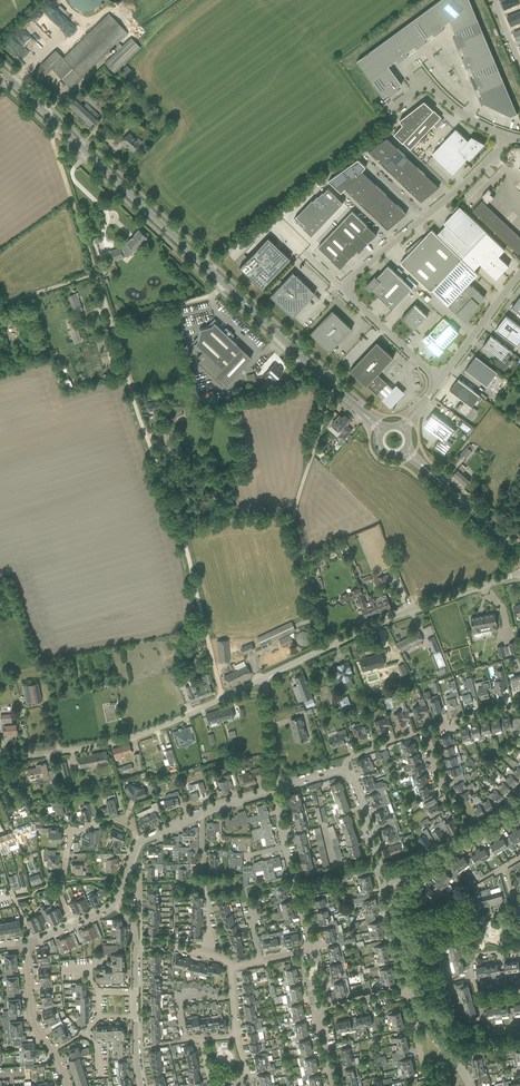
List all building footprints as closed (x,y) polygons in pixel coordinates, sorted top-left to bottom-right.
[(70,0),(72,4),(76,7),(80,8),(84,9),(88,9),(93,8),(97,6),(100,2),(101,0),(69,0),(70,0)] [(424,11),(439,32),(444,29),(442,26),(449,21),(457,0),(440,0),(424,11)] [(469,0),(457,0),(449,21),(454,31),(478,21),(469,0)] [(501,1),(504,10),(519,3),(519,0),(504,0),(501,1)] [(424,11),(415,18),(429,36),(433,33),(434,35),(439,32),(424,11)] [(519,23),(519,22),(519,11),(507,17),(511,26),(519,23)] [(62,57),(52,68),(71,88),(75,84),(114,48),(117,50),(122,46),(118,42),(127,33),(109,13),(62,57)] [(415,18),(406,25),(421,45),(426,42),(424,39),(429,36),(415,18)] [(478,21),(454,31),(456,36),(453,37),(455,42),(482,31),(478,21)] [(421,45),(406,25),(397,31),(411,50),(415,46),(417,49),(421,45)] [(23,27),(15,36),(24,45),(32,36),(23,27)] [(411,50),(397,31),(388,38),(403,58),(408,55),(406,53),(411,50)] [(482,31),(455,42),(458,48),(460,47),(462,52),(487,41),(482,31)] [(122,46),(117,50),(104,62),(114,73),(141,48),(130,37),(122,46)] [(403,58),(388,38),(379,44),(393,63),(397,60),(399,62),(403,58)] [(487,41),(462,52),(464,56),(462,58),(464,63),(491,52),(487,41)] [(393,63),(379,44),(357,61),(370,79),(379,73),(388,66),(393,63)] [(491,52),(464,63),(466,68),(469,67),(471,72),(495,62),(491,52)] [(495,62),(471,72),(473,77),(470,78),(473,83),(500,72),(495,62)] [(34,70),(30,73),(38,81),(48,71),(41,63),(34,70)] [(120,71),(125,76),(131,70),(127,65),(120,71)] [(388,66),(379,73),(394,93),(399,89),(397,87),(402,84),(388,66)] [(504,82),(500,72),(473,83),(475,89),(478,88),(480,93),(504,82)] [(394,93),(379,73),(370,79),(383,97),(388,94),(389,96),(394,93)] [(504,82),(480,93),(482,98),(479,99),(482,105),(482,104),(483,103),(510,116),(517,113),(504,82)] [(110,86),(100,97),(103,100),(104,101),(114,90),(110,86)] [(75,97),(68,105),(90,126),(97,118),(99,115),(95,112),(93,114),(80,102),(83,99),(78,94),(75,97)] [(419,107),(415,112),(431,127),(441,117),(424,101),(418,106),(419,107)] [(407,114),(403,117),(407,120),(405,122),(422,137),(431,127),(415,112),(410,117),(407,114)] [(407,120),(403,117),(399,120),(402,125),(394,134),(410,149),(422,137),(405,122),(407,120)] [(476,152),(485,144),(471,136),(467,140),(456,129),(432,153),(453,173),(467,158),(469,160),(476,152)] [(140,144),(128,133),(120,142),(125,146),(126,145),(133,151),(140,144)] [(387,138),(378,144),(385,151),(392,143),(387,138)] [(392,143),(385,151),(391,157),(399,149),(398,149),(392,143)] [(385,151),(378,144),(369,151),(377,159),(385,151)] [(405,155),(399,149),(391,157),(397,163),(405,155)] [(385,151),(377,159),(383,165),(391,157),(385,151)] [(405,155),(397,163),(402,167),(409,159),(405,155)] [(397,163),(391,157),(383,165),(389,171),(397,163)] [(362,171),(366,167),(358,159),(343,170),(353,180),(362,171)] [(414,163),(409,159),(402,167),(406,171),(414,163)] [(397,163),(389,171),(390,172),(394,175),(402,167),(397,163)] [(418,167),(414,163),(406,171),(410,176),(418,168),(418,167)] [(406,171),(402,167),(394,175),(398,180),(406,171)] [(418,168),(410,176),(417,182),(424,173),(418,168)] [(353,180),(343,170),(328,180),(341,193),(345,189),(345,188),(353,180)] [(362,171),(353,180),(359,185),(368,177),(362,171)] [(410,176),(406,171),(398,180),(402,184),(403,184),(410,176)] [(425,174),(424,173),(417,182),(423,187),(430,179),(425,174)] [(410,176),(403,184),(409,190),(417,182),(410,176)] [(368,177),(359,185),(364,190),(372,181),(368,177)] [(430,179),(423,187),(430,194),(439,187),(430,179)] [(359,185),(353,180),(345,188),(345,189),(351,194),(359,185)] [(376,185),(372,181),(364,190),(368,194),(377,185),(376,185)] [(417,182),(409,190),(415,196),(423,187),(417,182)] [(359,185),(351,194),(355,199),(364,190),(359,185)] [(381,189),(377,185),(368,194),(373,198),(381,189)] [(430,194),(423,187),(415,196),(421,201),(430,194)] [(323,192),(330,199),(334,194),(328,188),(327,189),(324,192),(323,192)] [(386,194),(381,189),(373,198),(377,202),(386,194)] [(490,193),(491,192),(488,189),(482,196),(484,199),(482,201),(472,211),(509,245),(518,235),(485,203),(488,199),(490,201),(494,197),(490,193)] [(368,194),(364,190),(355,199),(359,202),(360,203),(368,194)] [(317,196),(325,204),(330,199),(323,192),(321,193),(318,196),(317,196)] [(334,194),(330,199),(339,207),(342,204),(343,202),(334,194)] [(373,198),(368,194),(360,203),(364,207),(373,198)] [(386,194),(377,202),(383,208),(392,199),(386,194)] [(312,200),(321,208),(325,204),(317,196),(316,197),(313,200),(312,200)] [(377,202),(373,198),(364,207),(369,211),(377,202)] [(330,199),(325,204),(334,212),(337,208),(339,207),(330,199)] [(397,205),(392,199),(383,208),(389,214),(398,205),(397,205)] [(308,204),(307,205),(316,213),(321,208),(312,200),(311,201),(308,204)] [(377,202),(369,211),(369,212),(375,217),(383,208),(377,202)] [(325,204),(321,208),(330,217),(330,216),(333,213),(334,212),(325,204)] [(303,209),(312,218),(316,213),(307,205),(306,206),(303,209)] [(406,213),(398,205),(389,214),(397,221),(406,213)] [(484,230),(460,206),(444,223),(446,225),(468,246),(484,230)] [(321,208),(316,213),(325,221),(328,218),(330,217),(321,208)] [(389,214),(383,208),(375,217),(380,222),(381,223),(389,214)] [(299,214),(298,214),(307,223),(312,218),(303,209),(302,211),(299,214)] [(343,220),(368,243),(372,239),(377,234),(367,225),(352,211),(343,220)] [(316,213),(312,218),(321,226),(324,223),(325,221),(316,213)] [(294,219),(303,227),(307,223),(298,214),(297,215),(294,219)] [(389,214),(381,223),(387,229),(397,221),(389,214)] [(312,218),(307,223),(316,231),(319,228),(321,226),(312,218)] [(368,243),(343,220),(335,229),(360,252),(364,247),(368,243)] [(307,223),(303,227),(312,236),(312,235),(315,232),(316,231),(307,223)] [(446,225),(437,234),(462,258),(487,232),(484,230),(468,246),(446,225)] [(335,229),(327,238),(349,259),(353,255),(357,251),(359,252),(360,252),(335,229)] [(421,237),(418,240),(450,270),(462,258),(437,234),(431,229),(423,239),(421,237)] [(126,243),(124,246),(123,248),(118,249),(118,248),(110,251),(114,261),(122,258),(121,256),(129,254),(130,252),(132,253),(134,251),(135,250),(146,237),(144,235),(144,234),(142,232),(141,233),(138,230),(134,235),(130,238),(131,238),(127,243),(126,243)] [(462,258),(474,270),(480,263),(496,279),(509,265),(499,256),(505,249),(486,232),(462,258)] [(267,238),(268,238),(267,237),(263,241),(248,258),(243,254),(235,263),(239,267),(239,268),(240,267),(261,288),(290,259),(289,258),(289,259),(280,250),(279,251),(275,248),(276,246),(267,238)] [(349,259),(327,238),(318,247),(331,259),(331,260),(340,268),(345,263),(349,259)] [(450,270),(418,240),(405,251),(408,254),(400,262),(431,291),(432,290),(450,270)] [(478,274),(462,258),(450,270),(432,290),(448,305),(451,308),(457,314),(458,313),(466,321),(475,308),(474,307),(477,304),(485,297),(473,285),(472,286),(469,283),(478,274)] [(366,286),(371,291),(372,290),(392,309),(412,288),(388,265),(377,277),(375,276),(366,286)] [(291,274),(293,272),(292,272),(277,288),(274,291),(269,296),(270,296),(274,300),(287,313),(292,316),(291,317),(292,317),(314,293),(313,294),(309,290),(310,289),(308,291),(303,287),(304,286),(300,282),(301,281),(297,276),(295,278),(291,274)] [(76,293),(68,296),(68,297),(72,307),(73,314),(83,311),(81,304),(80,305),(76,293)] [(512,307),(511,307),(519,314),(519,296),(512,307)] [(414,304),(402,318),(407,323),(409,321),(411,324),(410,325),(414,329),(427,316),(414,304)] [(335,346),(352,328),(351,328),(332,311),(333,311),(332,310),(310,333),(311,334),(311,333),(324,346),(327,348),(333,343),(335,345),(335,346)] [(505,336),(517,346),(519,342),(519,326),(506,315),(505,316),(506,316),(498,326),(500,328),(498,331),(496,329),(495,329),(505,336)] [(443,348),(454,336),(458,332),(443,318),(424,339),(423,338),(439,353),(443,349),(444,350),(444,349),(443,348)] [(69,322),(70,329),(78,327),(77,321),(69,322)] [(202,331),(201,336),(195,343),(202,351),(197,356),(200,358),(197,361),(224,386),(251,357),(233,340),(229,336),(230,335),(226,331),(224,332),(214,323),(208,330),(202,331)] [(505,361),(507,358),(512,352),(513,352),(490,335),(490,336),(484,345),(483,345),(499,357),(505,361)] [(105,339),(104,339),(112,367),(112,368),(118,367),(109,337),(105,339)] [(367,385),(378,374),(378,373),(393,357),(377,342),(350,370),(366,386),(367,385)] [(267,345),(262,349),(269,356),(273,352),(267,345)] [(476,356),(475,356),(466,369),(465,369),(487,386),(497,372),(476,355),(475,356),(476,356)] [(505,361),(499,357),(495,363),(500,367),(501,367),(504,369),(511,361),(507,358),(505,361)] [(267,372),(263,376),(266,378),(268,376),(274,382),(282,372),(274,364),(270,369),(267,372)] [(247,376),(249,386),(257,384),(254,374),(247,376)] [(378,374),(367,385),(377,395),(388,384),(378,374)] [(472,407),(472,406),(480,395),(458,379),(450,390),(463,400),(472,407)] [(381,402),(389,409),(404,394),(396,386),(393,390),(381,402)] [(472,407),(463,400),(461,402),(460,402),(456,408),(462,413),(470,419),(471,418),(475,413),(473,412),(471,410),(473,407),(472,406),(472,407)] [(147,404),(146,402),(140,404),(142,413),(147,411),(161,408),(159,402),(152,403),(152,402),(147,404)] [(166,418),(182,415),(180,406),(164,409),(166,418)] [(442,435),(447,439),(454,429),(433,412),(432,413),(433,413),(426,421),(430,423),(427,427),(432,431),(440,438),(442,435)] [(332,425),(328,428),(338,437),(335,440),(342,446),(351,436),(348,434),(352,430),(346,426),(348,424),(346,422),(349,419),(345,416),(343,418),(339,415),(331,424),(332,425)] [(463,421),(459,426),(468,432),(471,428),(463,421)] [(442,435),(440,438),(438,440),(434,446),(440,451),(445,454),(453,443),(447,439),(442,435)] [(154,438),(158,449),(164,447),(159,436),(154,438)] [(467,446),(459,454),(460,455),(465,459),(473,451),(472,450),(474,447),(470,443),(467,446)] [(458,469),(456,471),(453,475),(465,486),(470,479),(462,472),(466,468),(462,464),(458,468),(458,469)] [(206,479),(208,484),(206,485),(208,491),(210,490),(213,497),(221,494),(215,476),(206,479)] [(196,490),(197,494),(202,493),(200,485),(196,486),(195,485),(193,485),(194,490),(196,490)] [(189,500),(186,492),(182,494),(186,506),(190,504),(191,506),(195,504),(194,498),(189,500)] [(396,566),(390,569),(392,575),(398,572),(396,566)] [(388,575),(375,580),(377,586),(390,580),(388,575)] [(343,596),(340,597),(342,602),(357,596),(362,609),(366,617),(376,613),(372,605),(371,601),(366,603),(360,589),(357,590),(356,590),(351,592),(352,592),(348,594),(348,593),(343,595),(343,596)] [(373,594),(369,596),(371,601),(372,605),(376,613),(391,607),(386,595),(375,600),(373,594)] [(474,634),(481,632),(480,628),(490,626),(491,630),(498,629),(497,625),(495,613),(485,615),(480,616),(471,618),(473,629),(474,634)] [(295,631),(291,622),(258,637),(262,646),(295,631)] [(311,640),(311,638),(310,635),(308,633),(306,631),(303,631),(300,632),(298,633),(297,635),(296,639),(296,641),(299,644),(302,646),(304,646),(306,646),(307,645),(309,643),(310,642),(311,640)] [(424,640),(421,636),(419,631),(395,644),(400,653),(405,650),(406,651),(409,649),(409,648),(424,640)] [(292,641),(290,636),(290,635),(279,640),(282,646),(292,641)] [(228,640),(217,641),(219,662),(230,661),(228,640)] [(251,643),(246,646),(244,643),(241,645),(242,647),(241,648),(244,654),(254,649),(251,643)] [(437,643),(430,645),(434,654),(440,651),(437,643)] [(194,663),(201,661),(199,654),(192,655),(194,663)] [(381,654),(360,660),(363,670),(372,668),(384,664),(381,654)] [(187,661),(183,662),(186,671),(185,671),(188,681),(193,680),(190,670),(187,661)] [(334,668),(339,681),(344,680),(344,682),(343,682),(345,686),(352,683),(350,679),(349,680),(348,678),(353,676),(351,672),(352,672),(350,667),(349,667),(348,663),(334,668)] [(402,664),(397,666),(402,676),(407,673),(402,664)] [(246,665),(224,676),(228,685),(251,674),(246,665)] [(498,681),(494,682),(497,694),(505,692),(504,690),(505,690),(505,689),(508,688),(505,673),(505,674),(504,670),(497,671),(498,675),(497,675),(498,681)] [(315,704),(306,679),(304,674),(295,677),(297,685),(293,687),(299,702),(304,700),(307,708),(315,704)] [(509,678),(510,682),(511,687),(513,687),(514,690),(518,689),(517,686),(519,685),(519,684),(519,676),(515,677),(509,678)] [(465,688),(461,689),(463,695),(462,695),(463,700),(464,700),(465,702),(468,702),(468,703),(472,702),(471,696),(476,695),(474,690),(474,689),(473,684),(471,677),(466,679),(466,680),(466,681),(465,681),(467,688),(465,688)] [(488,690),(492,689),(489,679),(474,683),(476,691),(479,690),(481,698),(489,696),(488,690)] [(460,702),(459,696),(455,680),(450,681),(451,684),(450,685),(452,694),(446,695),(447,699),(446,699),(447,704),(448,704),(449,708),(456,706),(455,703),(460,702)] [(40,701),(37,683),(24,686),(27,703),(40,701)] [(197,691),(194,683),(185,687),(188,694),(188,695),(189,697),(191,702),(199,699),(196,691),(197,691)] [(197,691),(196,691),(199,699),(213,694),(209,684),(200,687),(201,690),(197,691)] [(429,690),(423,692),(423,693),(425,699),(427,698),(429,704),(430,710),(432,709),(433,712),(441,710),(438,699),(434,701),(433,696),(431,697),(429,690)] [(401,712),(394,714),(396,720),(398,725),(405,723),(404,720),(406,719),(406,720),(410,718),(408,713),(402,696),(402,695),(399,696),(399,695),(396,696),(397,699),(397,700),(400,699),(400,700),(403,709),(401,712)] [(345,697),(340,699),(342,707),(343,707),(344,709),(350,706),(350,704),(348,699),(345,697)] [(420,705),(412,708),(416,719),(424,716),(422,713),(422,712),(424,712),(425,713),(428,711),(426,704),(423,698),(418,699),(420,705)] [(206,714),(208,724),(234,717),(231,707),(206,714)] [(8,733),(17,732),(16,724),(8,724),(7,720),(11,720),(11,714),(0,715),(1,723),(0,723),(0,726),(1,731),(3,731),(4,735),(9,735),(8,733)] [(519,723),(519,719),(518,718),(513,719),(513,721),(511,722),(509,716),(502,718),(503,724),(505,731),(506,731),(505,729),(512,727),(513,730),(517,729),(519,723)] [(302,717),(296,718),(290,720),(296,742),(308,739),(302,717)] [(390,724),(389,719),(388,717),(382,719),(381,718),(374,721),(378,732),(386,730),(385,726),(390,724)] [(505,731),(503,724),(500,724),(499,719),(492,721),(493,726),(495,734),(496,734),(495,732),(501,730),(502,732),(505,731)] [(495,734),(493,726),(490,727),(488,722),(481,723),(483,729),(485,738),(486,738),(484,734),(491,732),(492,735),(495,734)] [(370,731),(368,726),(367,724),(363,726),(363,724),(352,728),(356,740),(366,736),(365,736),(364,733),(370,731)] [(485,738),(483,729),(479,730),(478,724),(471,726),(472,732),(475,741),(474,737),(478,736),(479,740),(485,738)] [(475,741),(472,732),(469,732),(468,727),(460,729),(464,742),(471,740),(471,742),(475,741)] [(188,733),(186,728),(173,732),(178,747),(182,746),(187,748),(189,744),(192,742),(192,741),(195,740),(194,731),(188,733)] [(348,739),(347,733),(345,729),(338,732),(338,734),(329,737),(333,748),(339,745),(339,744),(345,742),(344,740),(348,739)] [(454,739),(452,739),(450,735),(440,738),(441,745),(447,744),(448,747),(453,746),(456,745),(454,739)] [(158,739),(140,739),(140,745),(139,745),(139,752),(145,752),(146,747),(151,747),(151,744),(158,744),(158,739)] [(405,753),(412,751),(417,749),(415,742),(411,743),(410,740),(402,743),(405,753)] [(121,755),(131,752),(129,744),(112,749),(115,757),(116,760),(122,759),(121,755)] [(453,746),(448,747),(442,748),(444,756),(450,754),(450,757),(456,756),(458,755),(457,752),(455,752),(453,746)] [(171,749),(165,751),(167,759),(169,764),(176,762),(171,749)] [(79,768),(108,762),(106,751),(76,757),(79,768)] [(412,751),(405,753),(399,756),(400,759),(407,757),(409,764),(418,761),(421,760),(418,753),(413,755),(412,751)] [(456,756),(450,757),(445,759),(447,766),(452,765),(453,768),(458,766),(461,766),(460,762),(457,763),(456,756)] [(358,763),(356,764),(357,767),(368,763),(371,762),(370,759),(370,758),(369,757),(368,757),(366,757),(357,761),(358,763)] [(368,763),(357,767),(358,770),(360,769),(361,772),(362,771),(366,770),(367,773),(375,770),(372,761),(371,762),(368,763)] [(409,764),(403,766),(404,769),(406,768),(410,769),(409,767),(411,767),(414,774),(420,772),(424,770),(422,764),(421,763),(419,764),(418,761),(409,764)] [(36,765),(37,768),(27,770),(28,775),(27,775),(26,776),(26,778),(27,778),(29,778),(29,779),(38,777),(40,783),(50,781),(49,777),(55,776),(54,770),(47,771),(46,763),(36,765)] [(131,763),(119,766),(119,768),(122,767),(123,772),(126,771),(126,773),(129,772),(128,770),(133,769),(131,763)] [(510,769),(517,775),(519,778),(519,764),(517,763),(516,764),(518,766),(514,771),(511,768),(510,769)] [(202,772),(201,766),(193,768),(194,774),(202,772)] [(458,766),(453,768),(448,769),(449,776),(455,775),(456,780),(454,781),(455,781),(464,776),(463,773),(460,773),(458,766)] [(240,782),(243,781),(245,786),(256,782),(254,778),(262,775),(259,767),(254,769),(250,770),(250,771),(248,772),(248,773),(242,775),(241,774),(241,773),(240,773),(239,773),(238,774),(238,775),(240,782)] [(366,773),(367,776),(363,778),(364,780),(362,781),(363,784),(374,780),(373,778),(377,775),(380,774),(378,769),(375,770),(366,773)] [(503,776),(502,776),(509,783),(513,787),(518,782),(514,778),(517,775),(510,769),(508,771),(510,774),(506,778),(503,776)] [(68,772),(61,774),(62,781),(70,780),(68,772)] [(420,772),(414,774),(409,776),(410,779),(415,777),(417,785),(425,782),(428,781),(425,774),(421,775),(420,772)] [(224,779),(219,780),(217,779),(215,780),(214,781),(216,786),(219,785),(220,788),(217,789),(218,794),(228,791),(227,788),(233,786),(229,773),(223,775),(224,779)] [(458,783),(453,786),(457,792),(462,789),(466,786),(464,782),(465,782),(466,780),(465,779),(470,776),(469,773),(464,776),(455,781),(457,780),(458,783)] [(509,783),(502,776),(500,778),(501,780),(500,781),(500,782),(501,783),(498,786),(496,784),(502,790),(505,794),(511,789),(507,785),(509,783)] [(332,790),(343,786),(342,783),(341,783),(339,781),(336,782),(335,778),(329,780),(330,784),(332,789),(332,790)] [(374,780),(363,784),(364,787),(366,786),(367,789),(370,788),(371,791),(387,785),(384,786),(382,781),(379,782),(375,782),(374,780)] [(199,782),(191,785),(191,784),(188,785),(187,786),(192,799),(198,797),(199,800),(204,798),(202,792),(205,791),(202,781),(199,783),(199,782)] [(425,782),(417,785),(416,785),(419,793),(420,792),(421,797),(427,793),(431,791),(430,788),(427,789),(425,782)] [(466,786),(462,789),(464,792),(459,795),(462,801),(472,796),(468,790),(474,786),(473,783),(467,787),(466,786)] [(132,787),(130,784),(124,789),(129,796),(137,799),(137,798),(146,796),(144,788),(140,789),(141,788),(132,786),(132,787)] [(502,790),(496,784),(493,787),(495,789),(490,793),(496,801),(498,802),(503,797),(499,793),(502,790)] [(371,791),(372,794),(369,795),(370,797),(368,798),(370,801),(384,795),(385,795),(383,789),(388,788),(387,785),(371,791)] [(343,786),(332,790),(334,795),(344,792),(343,789),(344,788),(343,786)] [(292,790),(293,793),(289,794),(290,797),(288,797),(289,800),(300,797),(299,791),(298,789),(292,790)] [(166,799),(163,800),(164,803),(166,809),(175,806),(175,807),(180,806),(179,802),(185,800),(183,794),(179,795),(178,791),(173,792),(173,793),(171,793),(167,794),(165,795),(166,799)] [(346,797),(344,792),(334,795),(336,801),(346,797)] [(427,793),(421,797),(424,800),(422,800),(424,807),(431,803),(436,800),(435,799),(437,797),(434,794),(433,795),(432,794),(429,796),(427,793)] [(481,800),(485,807),(488,812),(495,808),(492,803),(496,801),(490,793),(487,795),(489,799),(483,803),(481,800)] [(114,802),(116,802),(114,794),(105,796),(106,800),(108,807),(100,809),(102,815),(109,813),(109,814),(117,812),(114,802)] [(485,807),(481,800),(478,794),(472,798),(476,803),(475,803),(477,806),(473,808),(479,817),(485,814),(482,809),(485,807)] [(384,795),(370,801),(371,804),(372,803),(373,806),(377,804),(378,808),(388,804),(390,803),(390,802),(387,803),(384,795)] [(302,803),(300,797),(289,800),(290,803),(291,803),(292,806),(302,803)] [(346,797),(336,801),(333,802),(335,805),(337,804),(338,807),(348,803),(346,797)] [(56,800),(50,802),(52,806),(53,806),(54,810),(56,809),(57,814),(63,812),(64,813),(63,813),(64,813),(68,812),(66,807),(66,804),(64,804),(63,800),(58,801),(58,800),(56,800)] [(90,818),(89,813),(92,812),(91,809),(94,809),(93,802),(83,805),(84,806),(80,807),(82,815),(79,816),(80,821),(86,819),(87,820),(89,819),(90,818)] [(139,816),(140,817),(139,817),(144,826),(159,820),(156,815),(160,813),(157,802),(151,804),(154,810),(148,813),(146,810),(138,814),(139,816)] [(304,803),(302,803),(292,806),(293,811),(303,809),(306,808),(304,803)] [(348,803),(338,807),(335,808),(336,811),(335,812),(336,814),(347,810),(350,809),(348,803)] [(431,803),(424,807),(423,808),(425,812),(427,811),(430,815),(432,814),(432,815),(437,812),(438,813),(442,811),(441,810),(444,808),(442,804),(439,806),(437,803),(433,806),(431,803)] [(258,814),(247,817),(249,822),(260,820),(269,817),(268,814),(269,814),(268,810),(267,810),(265,804),(257,806),(258,814)] [(378,808),(379,810),(375,812),(376,814),(375,815),(376,818),(391,812),(388,804),(378,808)] [(303,809),(293,811),(295,817),(305,815),(303,809)] [(247,817),(245,810),(237,813),(238,815),(229,818),(229,815),(223,817),(225,822),(228,831),(233,829),(232,826),(244,822),(245,825),(249,824),(249,822),(247,817)] [(349,816),(347,810),(336,814),(337,817),(336,819),(338,823),(339,823),(352,818),(351,815),(349,816)] [(391,812),(376,818),(377,821),(379,820),(380,823),(384,822),(385,824),(394,821),(391,812)] [(307,814),(305,815),(295,817),(296,823),(309,820),(307,814)] [(444,819),(441,821),(438,816),(436,817),(440,822),(439,822),(443,828),(445,831),(448,830),(451,834),(459,829),(455,823),(456,823),(454,819),(453,819),(446,823),(444,819)] [(269,817),(260,820),(262,827),(251,830),(253,835),(272,830),(271,827),(272,827),(271,823),(270,823),(269,817)] [(214,831),(221,831),(221,818),(215,818),(215,822),(206,822),(206,839),(215,839),(215,835),(214,835),(214,831)] [(339,823),(341,828),(343,828),(352,824),(351,822),(353,821),(352,818),(339,823)] [(310,823),(309,820),(296,823),(298,832),(308,830),(307,824),(310,823)] [(385,824),(386,827),(382,829),(383,831),(381,832),(382,835),(393,831),(397,830),(395,824),(394,821),(385,824)] [(443,828),(439,822),(433,826),(436,830),(432,832),(438,841),(437,841),(438,842),(445,837),(440,830),(443,828)] [(33,823),(14,829),(17,838),(18,838),(26,835),(27,838),(36,835),(35,832),(36,831),(33,823)] [(352,824),(343,828),(345,833),(354,830),(352,824)] [(193,830),(182,830),(182,834),(182,838),(192,838),(192,843),(190,843),(189,843),(189,844),(189,847),(192,847),(198,847),(198,827),(193,827),(193,830)] [(51,828),(48,828),(48,834),(48,836),(50,836),(50,842),(56,842),(56,841),(61,841),(61,832),(58,832),(57,832),(57,828),(51,828)] [(431,836),(428,831),(426,828),(423,830),(425,835),(419,838),(424,848),(426,847),(426,848),(432,845),(427,838),(431,836)] [(514,828),(511,829),(513,832),(509,834),(510,837),(507,839),(512,846),(515,844),(519,841),(519,839),(519,838),(514,828)] [(13,830),(5,833),(8,843),(9,846),(18,843),(16,840),(17,840),(13,830)] [(112,830),(110,835),(113,836),(112,838),(116,840),(113,849),(118,851),(121,842),(122,842),(125,835),(112,830)] [(251,838),(251,842),(255,841),(254,840),(264,838),(266,845),(275,843),(273,838),(274,837),(273,833),(272,834),(272,830),(253,835),(253,838),(251,838)] [(308,830),(298,832),(295,833),(296,836),(294,836),(295,839),(306,837),(310,836),(308,830)] [(354,830),(345,833),(347,839),(356,836),(354,830)] [(393,831),(382,835),(383,838),(385,837),(386,840),(388,839),(389,842),(395,840),(397,839),(400,838),(401,838),(402,837),(403,837),(402,836),(399,837),(399,835),(397,830),(393,831)] [(94,834),(94,832),(88,832),(88,834),(85,834),(85,837),(82,837),(82,844),(85,844),(89,845),(89,842),(94,842),(94,843),(100,843),(100,834),(94,834)] [(5,833),(0,835),(0,850),(3,859),(6,858),(5,855),(4,854),(6,852),(5,849),(9,848),(10,851),(9,846),(8,843),(5,833)] [(174,839),(163,839),(163,846),(173,846),(173,859),(178,859),(178,852),(178,847),(178,842),(178,836),(178,842),(174,842),(174,839)] [(358,841),(356,836),(347,839),(349,845),(358,841)] [(308,843),(306,837),(295,839),(295,842),(297,842),(298,845),(308,843)] [(498,837),(495,839),(501,849),(507,846),(508,848),(512,846),(507,839),(505,840),(503,837),(499,840),(498,837)] [(246,838),(232,838),(232,844),(238,844),(238,850),(247,850),(246,845),(246,841),(246,838)] [(396,844),(391,846),(388,847),(389,847),(388,848),(388,850),(390,850),(392,856),(398,853),(398,854),(402,853),(399,843),(402,842),(401,838),(397,839),(395,840),(396,844)] [(492,848),(489,849),(493,857),(497,855),(495,853),(501,849),(495,839),(493,840),(494,842),(490,845),(492,848)] [(358,841),(349,845),(347,845),(349,851),(359,848),(358,845),(359,844),(358,841)] [(308,843),(298,845),(299,851),(309,848),(308,843)] [(159,847),(148,847),(148,854),(158,854),(158,863),(163,863),(163,846),(163,849),(159,849),(159,847)] [(182,847),(178,847),(178,852),(187,852),(187,856),(187,862),(195,862),(195,851),(192,851),(192,847),(189,847),(182,847)] [(309,848),(299,851),(301,857),(310,854),(309,848)] [(359,848),(349,851),(346,852),(349,858),(361,853),(359,848)] [(493,857),(489,849),(486,851),(485,848),(481,850),(479,848),(477,849),(483,860),(489,856),(490,859),(493,857)] [(212,853),(209,853),(209,859),(210,859),(210,864),(216,864),(218,864),(218,855),(221,855),(221,849),(212,849),(212,853)] [(474,858),(471,860),(475,867),(478,866),(477,863),(483,860),(477,849),(475,851),(476,853),(472,855),(474,858)] [(50,850),(43,850),(43,861),(48,861),(48,866),(50,866),(56,866),(59,863),(58,855),(50,855),(50,850)] [(241,852),(229,852),(229,874),(235,874),(234,865),(241,865),(241,856),(242,856),(242,852),(241,852)] [(82,864),(85,864),(85,853),(77,853),(77,854),(78,854),(78,859),(73,859),(73,863),(71,863),(71,871),(75,871),(75,873),(76,873),(76,874),(85,874),(85,871),(83,871),(82,864)] [(116,864),(118,864),(118,858),(113,859),(113,853),(95,853),(95,858),(101,857),(101,862),(106,862),(106,871),(116,871),(116,864)] [(310,854),(301,857),(301,860),(300,860),(300,863),(315,859),(314,858),(313,857),(311,857),(310,854)] [(458,856),(456,858),(463,867),(465,870),(470,866),(471,865),(471,864),(471,863),(471,862),(470,860),(468,861),(463,856),(460,858),(458,856)] [(269,859),(266,860),(271,879),(276,878),(273,867),(281,865),(279,857),(273,858),(273,857),(269,858),(269,859)] [(452,865),(449,868),(450,869),(456,876),(459,874),(458,871),(463,867),(456,858),(454,859),(455,861),(452,864),(452,865)] [(316,859),(315,859),(300,863),(301,866),(303,865),(303,868),(307,868),(307,871),(314,869),(313,864),(316,863),(316,859)] [(271,879),(266,860),(262,860),(258,861),(253,863),(253,865),(255,872),(263,870),(264,875),(265,880),(265,881),(271,879)] [(144,863),(146,863),(146,867),(147,867),(147,878),(154,878),(154,879),(158,879),(158,873),(154,873),(154,869),(163,869),(163,868),(163,864),(163,863),(158,863),(144,863)] [(189,864),(169,864),(169,869),(178,869),(178,879),(186,879),(186,868),(189,868),(189,864)] [(255,872),(253,865),(250,865),(250,864),(246,864),(246,865),(242,865),(243,871),(243,886),(248,885),(248,884),(248,873),(255,873),(256,873),(255,872)] [(450,869),(449,868),(446,871),(445,871),(442,874),(440,872),(438,874),(447,882),(452,877),(454,879),(456,876),(450,869)] [(25,872),(18,874),(22,887),(28,885),(25,872)] [(39,873),(29,877),(32,886),(42,882),(39,873)] [(21,888),(17,874),(9,877),(13,890),(21,888)] [(455,898),(448,892),(445,889),(450,884),(447,882),(438,874),(436,876),(438,878),(435,882),(438,884),(436,886),(440,890),(443,892),(446,895),(450,898),(453,900),(455,898)] [(372,882),(370,875),(358,877),(360,885),(372,882)] [(361,892),(357,893),(358,897),(367,895),(366,892),(369,892),(368,890),(373,889),(372,882),(360,885),(361,892)] [(273,901),(277,900),(281,899),(280,896),(288,894),(286,887),(283,888),(282,885),(276,886),(277,889),(278,893),(276,894),(277,899),(276,900),(275,897),(270,898),(271,902),(273,901)] [(440,890),(436,886),(432,890),(430,888),(424,895),(432,902),(438,895),(439,896),(443,892),(440,890)] [(94,892),(89,894),(90,896),(89,897),(93,905),(99,903),(98,900),(100,900),(101,898),(102,898),(108,891),(107,888),(100,888),(96,894),(95,894),(94,892)] [(489,888),(486,889),(487,892),(488,895),(491,906),(497,904),(494,893),(491,894),(489,888)] [(504,888),(500,889),(501,891),(494,893),(497,904),(504,902),(503,898),(506,898),(504,888)] [(484,896),(481,897),(484,907),(491,906),(488,895),(487,892),(483,893),(484,896)] [(321,898),(314,900),(316,906),(321,904),(322,905),(322,907),(329,906),(333,905),(333,901),(329,902),(326,893),(320,894),(321,898)] [(76,900),(80,909),(80,911),(86,908),(85,905),(88,904),(84,894),(80,896),(80,897),(75,899),(76,900)] [(476,896),(470,897),(473,906),(476,906),(477,909),(484,907),(481,897),(480,894),(476,896)] [(367,895),(358,897),(354,898),(355,902),(356,903),(361,901),(363,908),(368,907),(377,905),(375,898),(368,900),(367,895)] [(281,899),(277,900),(273,901),(274,905),(278,904),(279,906),(278,907),(279,911),(278,911),(279,911),(282,910),(291,908),(289,901),(282,903),(281,899)] [(80,909),(76,900),(70,903),(74,912),(80,909)] [(55,903),(54,905),(56,909),(52,910),(57,920),(63,918),(60,911),(61,909),(58,903),(56,902),(55,903)] [(229,902),(228,902),(217,905),(218,908),(219,907),(220,910),(229,908),(228,904),(229,904),(229,902)] [(51,906),(44,909),(43,905),(40,907),(41,909),(44,917),(47,916),(50,923),(57,920),(52,910),(51,906)] [(366,912),(364,913),(365,920),(372,918),(371,916),(374,915),(373,913),(379,912),(377,905),(368,907),(365,908),(366,912)] [(323,911),(317,912),(319,918),(329,915),(328,910),(330,909),(329,906),(322,907),(323,910),(323,911)] [(229,908),(220,910),(220,912),(219,913),(220,916),(221,916),(231,913),(231,911),(229,911),(229,908)] [(279,911),(280,917),(277,918),(278,922),(282,921),(285,920),(284,917),(293,915),(291,908),(282,910),(279,911)] [(38,914),(33,916),(38,928),(44,926),(43,922),(46,921),(44,917),(41,909),(38,910),(38,914)] [(232,913),(231,913),(221,916),(222,919),(223,919),(224,921),(233,919),(232,915),(233,915),(232,913)] [(329,915),(319,918),(320,924),(321,923),(323,923),(324,926),(326,925),(337,923),(336,919),(334,920),(333,915),(333,914),(329,915)] [(27,915),(25,916),(28,923),(29,923),(30,927),(32,931),(33,930),(33,931),(35,930),(35,929),(38,928),(33,916),(30,918),(30,917),(28,915),(27,915)] [(233,919),(224,921),(224,924),(223,924),(224,928),(225,927),(235,925),(235,923),(234,923),(233,919)] [(381,921),(369,924),(370,927),(372,926),(373,930),(383,928),(381,921)] [(327,929),(324,929),(325,935),(339,932),(337,923),(326,925),(327,929)] [(235,925),(225,927),(226,930),(227,930),(228,933),(237,931),(236,927),(237,926),(237,924),(235,925)] [(87,928),(92,938),(97,936),(98,938),(102,937),(98,927),(95,929),(93,926),(87,928)] [(92,938),(87,928),(81,931),(83,934),(79,935),(83,944),(87,943),(86,941),(92,938)] [(383,928),(373,930),(369,931),(370,939),(384,935),(383,928)] [(282,930),(278,931),(279,934),(280,937),(283,936),(285,944),(292,943),(289,932),(283,933),(282,930)] [(296,930),(293,931),(293,930),(289,931),(289,932),(292,943),(299,941),(296,930)] [(339,932),(325,935),(326,941),(330,940),(331,943),(343,940),(343,937),(341,937),(339,932)] [(272,933),(268,934),(269,936),(271,948),(278,946),(276,938),(280,937),(279,934),(273,935),(272,933)] [(65,938),(69,948),(74,945),(75,948),(79,946),(75,937),(72,938),(71,935),(65,938)] [(262,938),(261,935),(257,936),(259,943),(263,942),(264,949),(267,949),(268,950),(270,949),(270,948),(271,948),(269,936),(262,938)] [(69,948),(65,938),(59,940),(60,943),(57,945),(58,948),(61,954),(64,952),(63,950),(69,948)] [(331,946),(328,947),(329,953),(342,950),(341,945),(344,944),(345,943),(344,940),(343,940),(331,943),(331,946)] [(453,940),(445,942),(446,945),(446,946),(446,947),(446,948),(447,948),(449,948),(450,951),(458,949),(457,942),(454,943),(453,940)] [(376,954),(388,951),(386,944),(382,945),(382,944),(378,945),(378,942),(381,941),(375,942),(371,943),(372,947),(374,947),(376,954)] [(36,956),(47,955),(47,949),(48,948),(47,945),(42,947),(42,949),(38,949),(38,951),(37,951),(37,952),(36,952),(36,954),(36,956)] [(100,969),(96,969),(96,980),(98,980),(98,982),(108,982),(111,982),(111,983),(119,983),(119,981),(122,977),(124,977),(124,969),(123,969),(123,967),(124,967),(124,957),(122,957),(122,954),(118,954),(118,945),(116,945),(103,945),(103,954),(110,954),(110,958),(112,958),(112,970),(100,970),(100,969)] [(242,949),(232,951),(232,953),(231,953),(232,957),(235,956),(235,957),(238,956),(238,955),(242,954),(242,951),(243,951),(242,949)] [(458,949),(450,951),(452,958),(460,956),(458,949)] [(342,950),(329,953),(331,959),(332,958),(334,958),(335,961),(344,959),(344,955),(343,955),(342,950)] [(376,961),(375,962),(376,966),(380,965),(385,964),(383,964),(382,961),(385,961),(385,959),(390,958),(388,951),(376,954),(377,958),(376,958),(376,961)] [(5,962),(18,961),(17,956),(16,956),(16,954),(1,955),(2,959),(5,958),(5,962)] [(47,955),(36,956),(36,958),(37,959),(37,961),(39,960),(39,962),(41,962),(42,965),(49,965),(49,958),(47,958),(47,955)] [(172,965),(172,969),(179,970),(180,967),(182,959),(179,958),(179,956),(176,955),(173,965),(172,965)] [(452,958),(449,959),(450,962),(452,962),(453,961),(454,965),(462,962),(460,956),(452,958)] [(182,959),(180,967),(186,969),(187,969),(189,960),(189,958),(186,957),(185,959),(182,959)] [(331,968),(329,969),(330,972),(346,968),(345,968),(344,962),(345,962),(344,959),(335,961),(336,964),(330,966),(331,968)] [(187,969),(186,969),(186,971),(189,972),(189,976),(193,976),(193,972),(194,964),(191,963),(192,961),(189,960),(187,969)] [(5,966),(2,966),(3,974),(10,973),(10,969),(17,969),(17,966),(18,966),(18,961),(5,962),(5,966)] [(511,962),(513,974),(519,973),(519,966),(518,961),(511,962)] [(198,965),(194,964),(193,972),(193,976),(195,977),(195,973),(199,974),(201,963),(198,962),(198,965)] [(456,971),(453,972),(454,976),(457,975),(462,973),(461,970),(464,969),(462,962),(454,965),(456,971)] [(513,974),(511,962),(504,963),(506,975),(513,974)] [(201,963),(199,974),(206,975),(206,973),(207,967),(204,966),(205,964),(201,963)] [(207,967),(206,973),(206,975),(208,976),(209,974),(213,974),(215,964),(212,963),(211,965),(208,964),(207,967)] [(284,969),(282,971),(283,976),(297,973),(296,967),(291,968),(290,963),(284,964),(285,969),(284,969)] [(486,965),(483,966),(485,975),(485,977),(488,976),(488,974),(492,974),(490,963),(488,964),(486,964),(486,965)] [(492,963),(490,963),(492,974),(492,977),(496,977),(496,973),(499,973),(499,971),(498,969),(498,964),(495,964),(494,963),(492,963)] [(215,964),(213,974),(222,976),(223,971),(220,971),(221,967),(218,967),(218,964),(215,964)] [(49,965),(42,965),(42,969),(39,969),(40,970),(38,970),(38,972),(37,973),(37,975),(49,974),(48,971),(50,971),(49,965)] [(380,969),(379,969),(381,977),(394,974),(392,967),(387,968),(386,966),(387,966),(380,968),(380,969)] [(485,975),(483,966),(476,967),(477,970),(473,970),(475,978),(478,978),(478,976),(485,975)] [(346,968),(330,972),(331,975),(332,974),(333,977),(336,976),(337,980),(347,977),(345,968),(346,968)] [(251,972),(241,974),(243,981),(247,980),(253,979),(251,972)] [(11,977),(10,973),(3,974),(4,981),(6,981),(7,984),(19,983),(19,978),(18,979),(17,976),(11,977)] [(284,980),(281,981),(282,986),(286,985),(293,983),(296,983),(295,980),(298,979),(297,973),(283,976),(284,980)] [(49,978),(49,974),(37,975),(38,977),(38,979),(39,979),(39,980),(40,980),(41,982),(43,981),(43,985),(51,984),(52,984),(52,978),(49,978)] [(394,974),(381,977),(379,977),(380,981),(381,980),(382,984),(395,981),(394,974)] [(338,983),(334,983),(336,989),(349,986),(347,977),(337,980),(338,983)] [(247,980),(247,984),(242,985),(243,992),(248,991),(254,990),(252,983),(257,982),(257,978),(253,979),(247,980)] [(463,980),(455,983),(454,983),(454,984),(454,985),(455,988),(456,989),(457,988),(459,995),(470,992),(470,991),(471,991),(470,987),(469,988),(468,985),(465,986),(463,980)] [(7,988),(4,989),(5,996),(12,995),(12,991),(19,991),(18,988),(20,988),(20,989),(19,983),(7,984),(7,988)] [(296,983),(293,983),(286,985),(288,994),(301,991),(300,985),(296,986),(296,983)] [(51,984),(43,985),(44,988),(41,988),(41,990),(40,990),(40,991),(39,991),(39,993),(39,995),(50,994),(50,991),(51,991),(51,986),(51,984)] [(352,995),(361,994),(360,984),(351,985),(352,995)] [(349,986),(336,989),(337,995),(338,995),(341,994),(342,997),(351,995),(349,986)] [(248,991),(248,994),(243,995),(244,1002),(248,1002),(254,1000),(253,994),(258,993),(257,989),(254,990),(248,991)] [(301,991),(288,994),(285,994),(287,1003),(295,1002),(297,1001),(296,998),(302,997),(301,991)] [(470,992),(459,995),(461,1002),(463,1001),(472,999),(470,992)] [(51,998),(50,994),(39,995),(39,997),(40,999),(41,998),(41,1000),(42,1000),(42,1001),(45,1001),(45,1005),(52,1004),(53,1004),(52,997),(51,998)] [(12,995),(5,996),(6,1007),(9,1007),(21,1006),(21,1000),(21,1001),(20,1001),(19,998),(13,999),(12,995)] [(248,1002),(249,1005),(244,1006),(245,1013),(255,1011),(254,1004),(262,1002),(264,1002),(264,999),(262,999),(254,1000),(248,1002)] [(474,1005),(472,999),(463,1001),(465,1008),(474,1005)] [(297,1001),(295,1002),(287,1003),(289,1012),(292,1012),(303,1010),(301,1004),(298,1004),(297,1001)] [(52,1004),(45,1005),(45,1009),(43,1010),(43,1012),(42,1012),(43,1013),(42,1013),(42,1015),(43,1017),(53,1014),(52,1010),(54,1010),(53,1007),(52,1004)] [(474,1005),(465,1008),(467,1014),(465,1015),(466,1018),(466,1021),(474,1020),(473,1016),(473,1013),(476,1012),(474,1005)] [(509,1014),(508,1008),(508,1005),(500,1006),(502,1015),(509,1014)] [(21,1006),(9,1007),(9,1010),(6,1011),(7,1018),(14,1017),(14,1013),(21,1013),(20,1011),(21,1010),(21,1011),(22,1011),(21,1006)] [(500,1006),(494,1007),(496,1020),(503,1019),(502,1015),(500,1006)] [(220,1007),(219,1007),(216,1007),(218,1015),(220,1028),(223,1028),(223,1030),(227,1030),(225,1019),(222,1019),(222,1015),(221,1015),(220,1012),(221,1012),(221,1008),(220,1008),(220,1007)] [(496,1020),(494,1007),(486,1008),(487,1011),(483,1012),(485,1023),(488,1022),(489,1021),(488,1019),(491,1019),(492,1020),(496,1020)] [(303,1010),(292,1012),(293,1016),(289,1017),(289,1018),(289,1022),(290,1022),(301,1019),(300,1016),(304,1015),(303,1010)] [(257,1018),(255,1011),(245,1013),(246,1020),(250,1019),(250,1022),(259,1021),(262,1020),(262,1016),(257,1018)] [(392,1014),(392,1011),(391,1011),(392,1012),(388,1013),(388,1014),(386,1014),(387,1014),(388,1014),(389,1018),(388,1018),(389,1022),(388,1022),(393,1021),(402,1019),(400,1012),(392,1014)] [(54,1017),(53,1014),(43,1017),(43,1019),(44,1021),(45,1020),(45,1021),(47,1021),(47,1023),(49,1022),(52,1025),(50,1026),(52,1025),(61,1021),(59,1015),(54,1017)] [(88,1014),(75,1014),(74,1014),(74,1017),(79,1017),(79,1021),(77,1021),(77,1025),(85,1025),(85,1021),(88,1021),(88,1015),(88,1014)] [(198,1021),(198,1018),(197,1015),(191,1016),(191,1017),(191,1019),(193,1028),(196,1028),(196,1030),(200,1029),(198,1021)] [(220,1028),(218,1015),(211,1016),(213,1027),(216,1027),(217,1029),(220,1028)] [(376,1025),(375,1022),(372,1023),(370,1015),(363,1016),(365,1025),(369,1024),(370,1026),(376,1025)] [(213,1027),(211,1016),(204,1017),(207,1031),(210,1030),(210,1028),(213,1027)] [(357,1022),(354,1023),(355,1027),(356,1030),(357,1036),(360,1035),(361,1034),(360,1030),(361,1029),(366,1028),(365,1025),(363,1016),(356,1018),(357,1022)] [(14,1017),(7,1018),(8,1029),(23,1028),(23,1023),(22,1023),(21,1023),(21,1021),(16,1021),(14,1021),(14,1017)] [(188,1018),(188,1020),(184,1021),(186,1031),(190,1031),(189,1029),(193,1028),(191,1019),(191,1017),(188,1018)] [(207,1031),(204,1017),(198,1018),(198,1021),(200,1029),(203,1029),(203,1031),(207,1031)] [(301,1019),(290,1022),(292,1031),(294,1030),(306,1028),(305,1022),(302,1022),(301,1019)] [(350,1019),(343,1021),(345,1030),(349,1029),(349,1032),(356,1030),(355,1027),(352,1028),(350,1019)] [(402,1019),(393,1021),(394,1026),(391,1026),(391,1029),(404,1026),(402,1019)] [(61,1021),(52,1025),(55,1028),(52,1030),(55,1036),(64,1030),(62,1027),(64,1026),(61,1021)] [(250,1022),(245,1023),(247,1031),(252,1029),(252,1033),(257,1032),(262,1031),(267,1030),(266,1026),(261,1027),(262,1027),(260,1028),(259,1021),(250,1022)] [(345,1030),(343,1021),(336,1023),(339,1034),(341,1033),(341,1035),(346,1034),(345,1030)] [(113,1050),(111,1051),(111,1055),(122,1055),(122,1052),(124,1052),(124,1042),(124,1039),(125,1039),(125,1031),(123,1031),(119,1028),(119,1026),(111,1026),(111,1027),(109,1027),(109,1026),(99,1026),(99,1028),(94,1029),(94,1039),(96,1039),(96,1040),(100,1040),(100,1038),(111,1038),(112,1038),(112,1037),(114,1037),(114,1039),(113,1039),(112,1040),(113,1050)] [(24,1033),(23,1028),(8,1029),(8,1040),(26,1039),(19,1039),(19,1035),(22,1035),(22,1033),(23,1033),(24,1033)] [(294,1034),(290,1035),(290,1036),(291,1040),(295,1039),(305,1037),(304,1034),(308,1033),(306,1028),(294,1030),(294,1034)] [(64,1030),(55,1036),(59,1041),(62,1040),(63,1043),(72,1038),(66,1029),(64,1030)] [(252,1033),(247,1034),(249,1041),(254,1040),(255,1043),(259,1042),(264,1041),(262,1031),(257,1032),(252,1033)] [(406,1035),(400,1036),(391,1038),(392,1042),(398,1041),(398,1044),(407,1042),(406,1035)] [(305,1037),(295,1039),(297,1048),(300,1048),(310,1045),(309,1040),(305,1040),(305,1037)] [(26,1043),(26,1039),(8,1040),(18,1039),(19,1047),(22,1046),(22,1050),(38,1049),(35,1049),(34,1044),(33,1044),(33,1042),(26,1043)] [(259,1042),(255,1043),(249,1044),(251,1051),(256,1050),(257,1053),(267,1051),(270,1050),(269,1047),(261,1049),(259,1042)] [(397,1052),(392,1053),(393,1058),(405,1055),(404,1050),(409,1049),(407,1042),(398,1044),(395,1045),(397,1052)] [(350,1047),(344,1048),(341,1049),(343,1056),(351,1054),(350,1051),(355,1050),(354,1047),(356,1046),(356,1043),(352,1043),(349,1044),(350,1047)] [(184,1050),(182,1051),(183,1053),(184,1053),(184,1052),(195,1050),(194,1047),(193,1047),(192,1045),(183,1046),(184,1050)] [(310,1045),(300,1048),(301,1053),(298,1054),(299,1057),(306,1056),(306,1053),(311,1051),(310,1045)] [(79,1057),(89,1054),(88,1051),(87,1047),(79,1050),(78,1046),(69,1049),(71,1055),(72,1055),(73,1058),(79,1057)] [(512,1047),(509,1047),(510,1052),(511,1056),(513,1055),(514,1059),(519,1058),(519,1050),(518,1051),(518,1046),(512,1047)] [(38,1050),(38,1049),(22,1050),(24,1050),(24,1061),(36,1060),(35,1056),(38,1056),(38,1055),(40,1055),(39,1050),(38,1050)] [(480,1057),(473,1058),(474,1066),(483,1065),(482,1061),(486,1060),(485,1053),(486,1053),(485,1049),(477,1050),(477,1054),(480,1054),(480,1057)] [(196,1050),(195,1050),(184,1052),(184,1053),(185,1055),(186,1054),(187,1058),(196,1056),(195,1054),(197,1053),(196,1050)] [(267,1051),(257,1053),(258,1056),(254,1057),(256,1063),(269,1060),(267,1051)] [(351,1054),(343,1056),(344,1063),(352,1061),(353,1065),(356,1064),(354,1058),(352,1059),(351,1054)] [(309,1055),(306,1056),(299,1057),(301,1066),(305,1065),(316,1063),(315,1057),(310,1058),(309,1055)] [(393,1058),(392,1058),(393,1061),(397,1061),(398,1069),(400,1068),(413,1065),(411,1058),(406,1059),(405,1055),(393,1058)] [(196,1056),(187,1058),(188,1062),(186,1062),(187,1064),(198,1062),(198,1059),(196,1059),(196,1056)] [(73,1058),(68,1060),(70,1066),(83,1062),(82,1059),(80,1060),(79,1057),(73,1058)] [(119,1061),(118,1061),(118,1067),(129,1066),(128,1061),(125,1062),(125,1060),(124,1060),(124,1058),(118,1059),(119,1061)] [(515,1067),(511,1067),(512,1072),(519,1071),(519,1066),(519,1058),(514,1059),(515,1067)] [(269,1060),(256,1063),(257,1069),(260,1068),(261,1071),(272,1069),(274,1068),(275,1068),(274,1064),(270,1064),(269,1060)] [(83,1062),(70,1066),(72,1072),(83,1068),(81,1065),(84,1064),(83,1062)] [(198,1062),(187,1064),(187,1067),(189,1066),(189,1070),(198,1068),(198,1065),(199,1065),(198,1062)] [(316,1063),(305,1065),(306,1071),(304,1071),(305,1075),(312,1073),(312,1070),(317,1069),(316,1063)] [(356,1064),(353,1065),(354,1068),(345,1070),(347,1077),(355,1075),(358,1074),(356,1068),(360,1067),(359,1063),(356,1064)] [(402,1075),(400,1075),(401,1078),(408,1077),(407,1074),(415,1072),(413,1065),(400,1068),(402,1075)] [(483,1065),(474,1066),(475,1073),(478,1073),(478,1076),(487,1075),(486,1068),(483,1069),(483,1065)] [(129,1066),(118,1067),(116,1068),(117,1076),(126,1075),(125,1073),(126,1072),(126,1071),(129,1071),(129,1066)] [(83,1068),(72,1072),(74,1078),(87,1074),(86,1071),(84,1072),(83,1068)] [(272,1069),(261,1071),(261,1074),(258,1075),(259,1081),(270,1079),(269,1075),(273,1074),(272,1071),(272,1069)] [(312,1073),(305,1075),(302,1075),(303,1080),(309,1079),(310,1083),(320,1081),(319,1075),(315,1076),(315,1073),(312,1073)] [(87,1074),(74,1078),(76,1083),(86,1080),(85,1077),(87,1076),(87,1074)] [(164,1079),(162,1074),(153,1077),(154,1079),(153,1079),(154,1082),(164,1079)] [(199,1077),(198,1074),(189,1076),(187,1076),(188,1080),(189,1080),(189,1082),(190,1082),(201,1080),(200,1077),(199,1077)] [(359,1074),(358,1074),(355,1075),(347,1077),(348,1083),(357,1082),(360,1081),(360,1080),(360,1079),(360,1077),(360,1076),(359,1075),(359,1074)] [(126,1075),(117,1076),(119,1084),(121,1084),(131,1082),(130,1077),(127,1078),(127,1076),(126,1077),(126,1075)]
